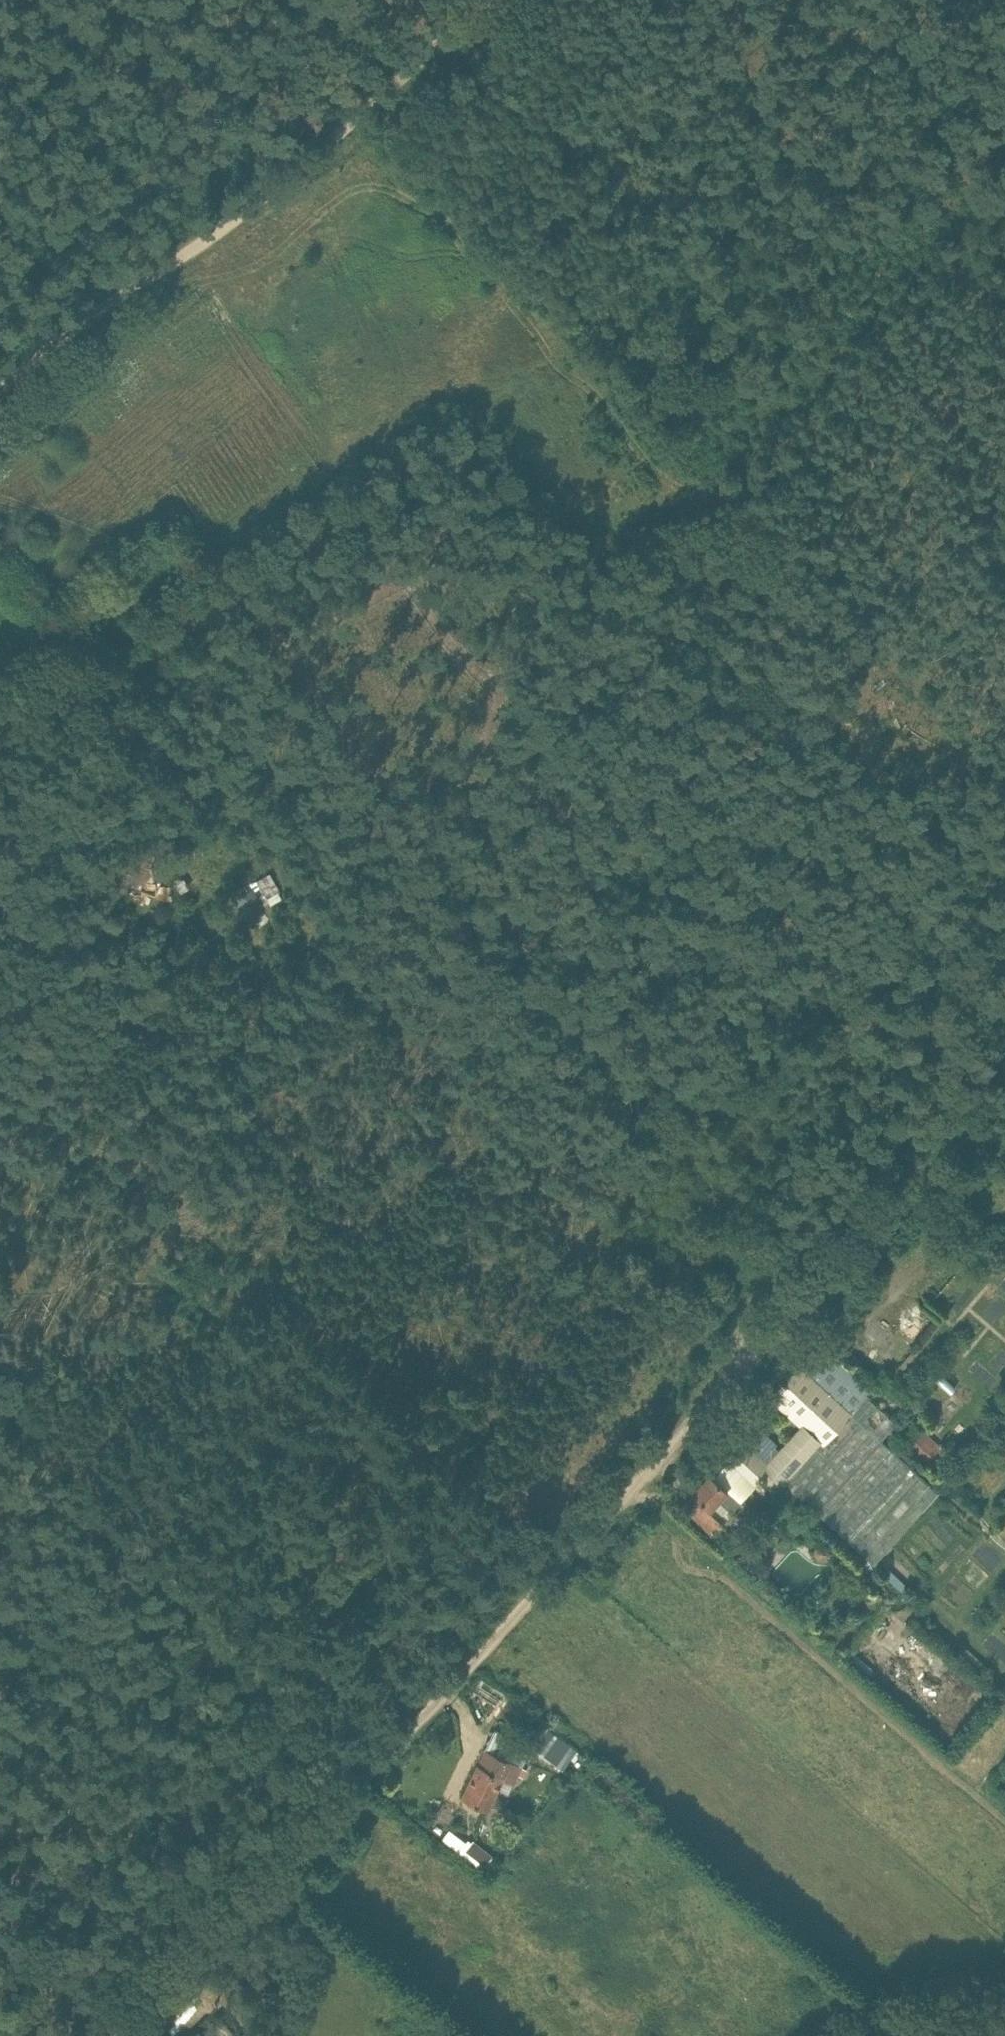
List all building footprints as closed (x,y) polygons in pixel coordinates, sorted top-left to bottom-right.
[(144,895),(158,898),(162,871),(149,868),(144,895)] [(229,891),(243,919),(286,898),(273,870),(229,891)] [(159,884),(158,898),(170,899),(171,885),(159,884)] [(709,1472),(680,1504),(706,1528),(704,1531),(711,1537),(724,1522),(723,1521),(756,1482),(771,1496),(785,1481),(876,1561),(939,1490),(880,1438),(898,1419),(822,1349),(775,1400),(801,1424),(780,1447),(754,1423),(726,1454),(730,1458),(714,1476),(709,1472)] [(932,1436),(922,1426),(908,1440),(919,1451),(932,1436)] [(894,1434),(901,1439),(905,1434),(899,1428),(894,1434)] [(557,1763),(571,1743),(549,1727),(534,1746),(557,1763)] [(488,1809),(503,1777),(514,1783),(517,1776),(522,1765),(485,1747),(461,1796),(488,1809)] [(518,1774),(523,1776),(527,1768),(522,1766),(518,1774)] [(492,1854),(473,1839),(462,1852),(481,1868),(492,1854)] [(199,2027),(189,2035),(208,2035),(199,2027)]
